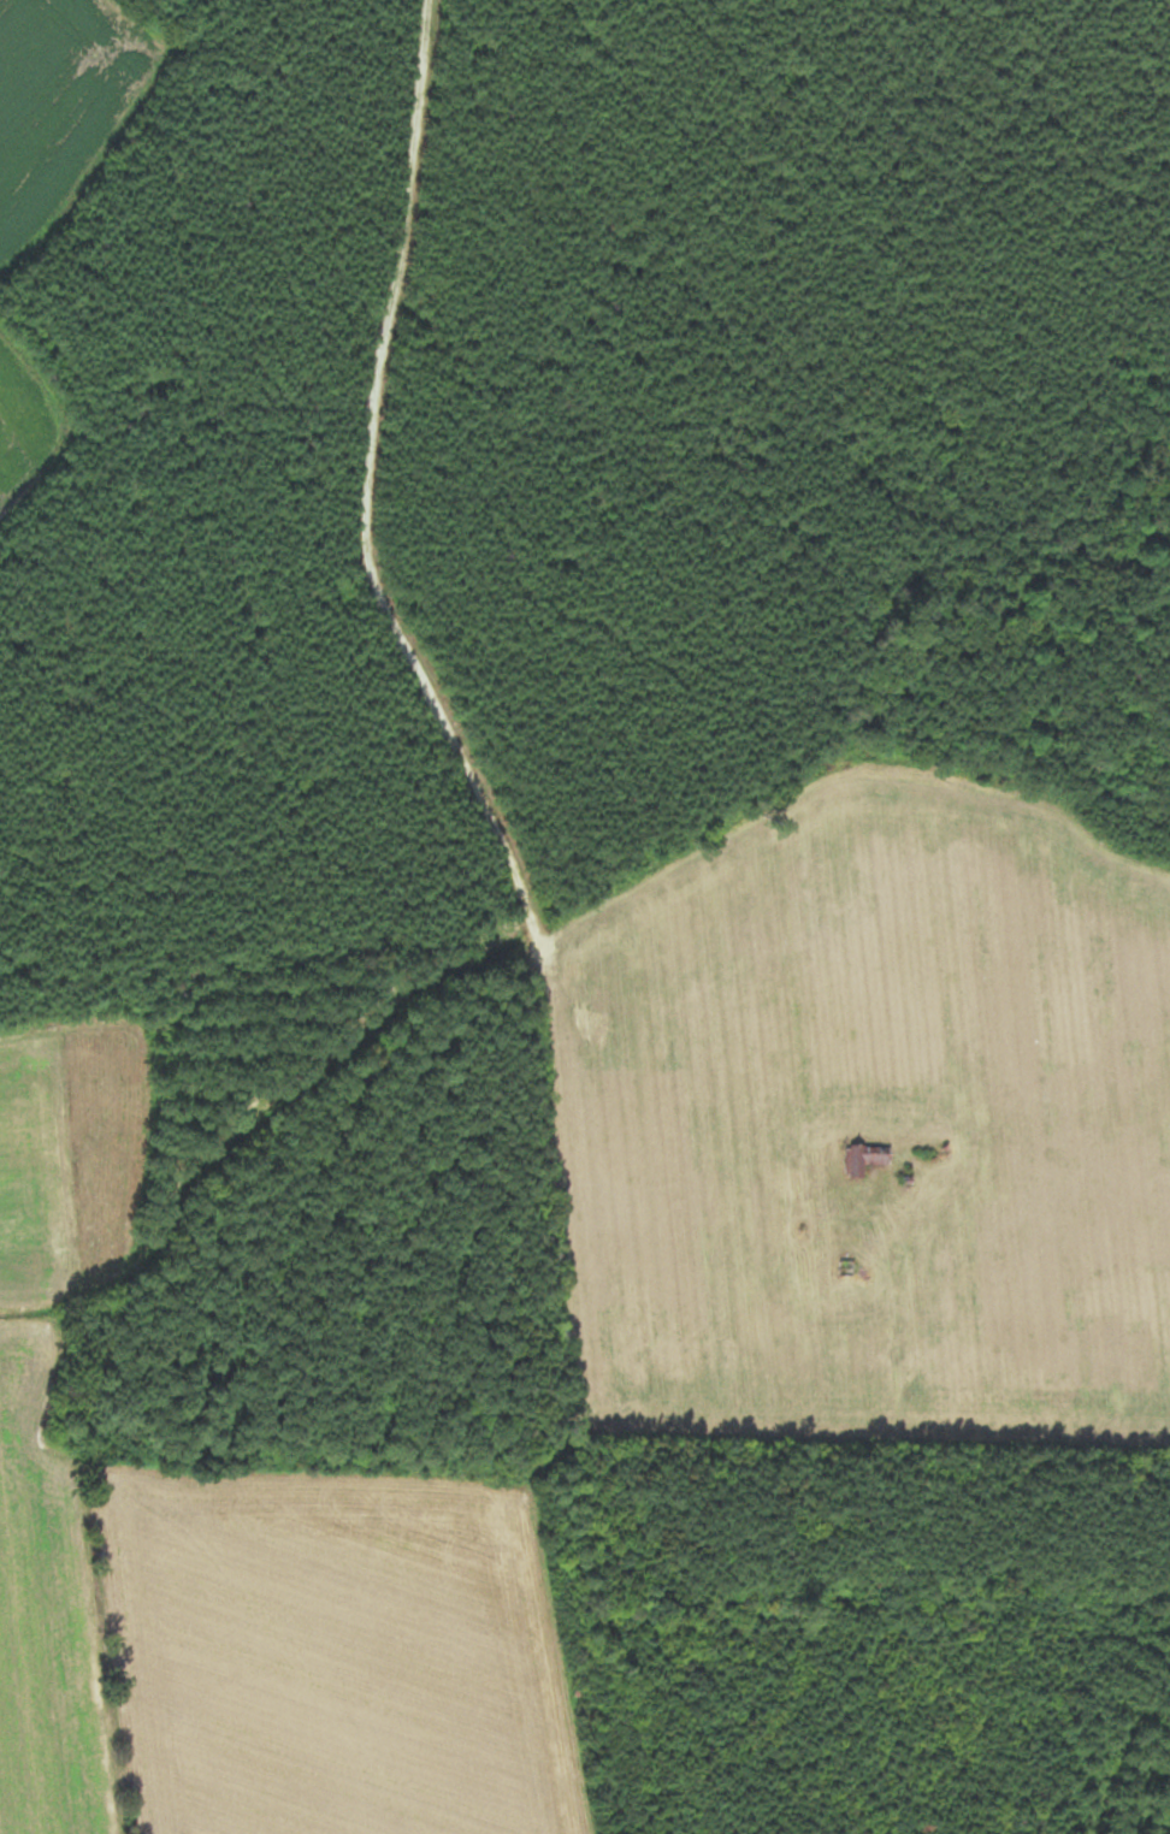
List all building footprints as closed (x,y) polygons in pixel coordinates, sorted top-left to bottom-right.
[(840,1145),(840,1173),(859,1173),(859,1163),(882,1163),(882,1145),(840,1145)]
